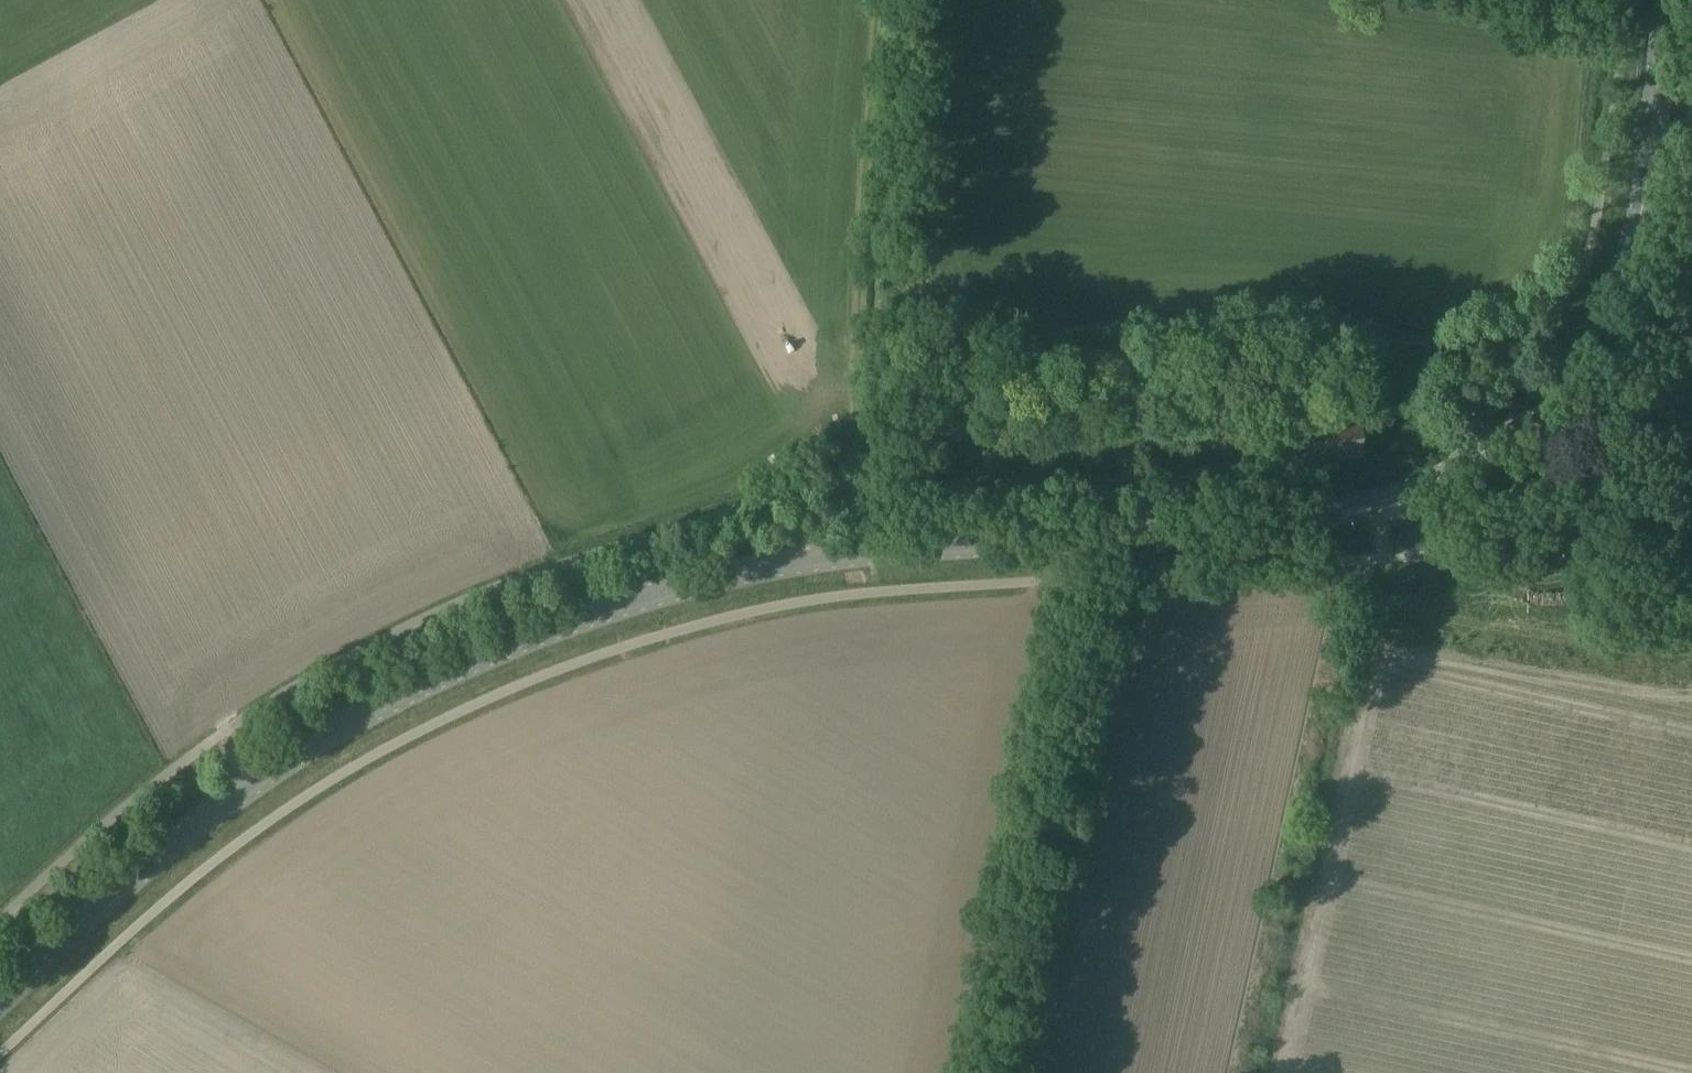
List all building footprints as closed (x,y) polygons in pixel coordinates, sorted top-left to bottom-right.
[(1316,420),(1319,458),(1362,454),(1359,416),(1316,420)]
